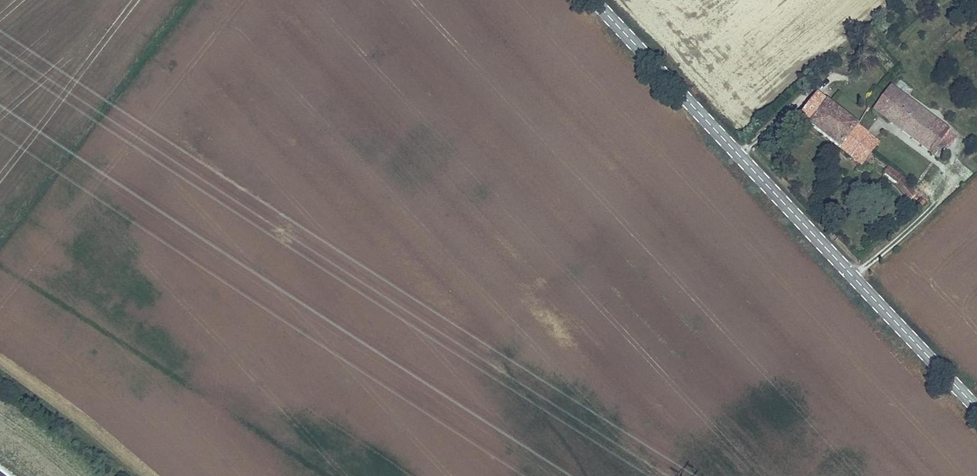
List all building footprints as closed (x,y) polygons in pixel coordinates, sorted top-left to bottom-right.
[(889,87),(870,112),(899,133),(918,107),(889,87)] [(864,164),(871,155),(849,138),(857,127),(817,95),(802,115),(864,164)] [(918,107),(899,133),(931,156),(939,146),(949,131),(918,107)] [(880,144),(857,127),(849,138),(871,155),(880,144)] [(945,151),(939,146),(931,156),(937,161),(945,151)] [(910,203),(917,197),(916,196),(902,180),(889,169),(883,176),(897,187),(910,203)]
